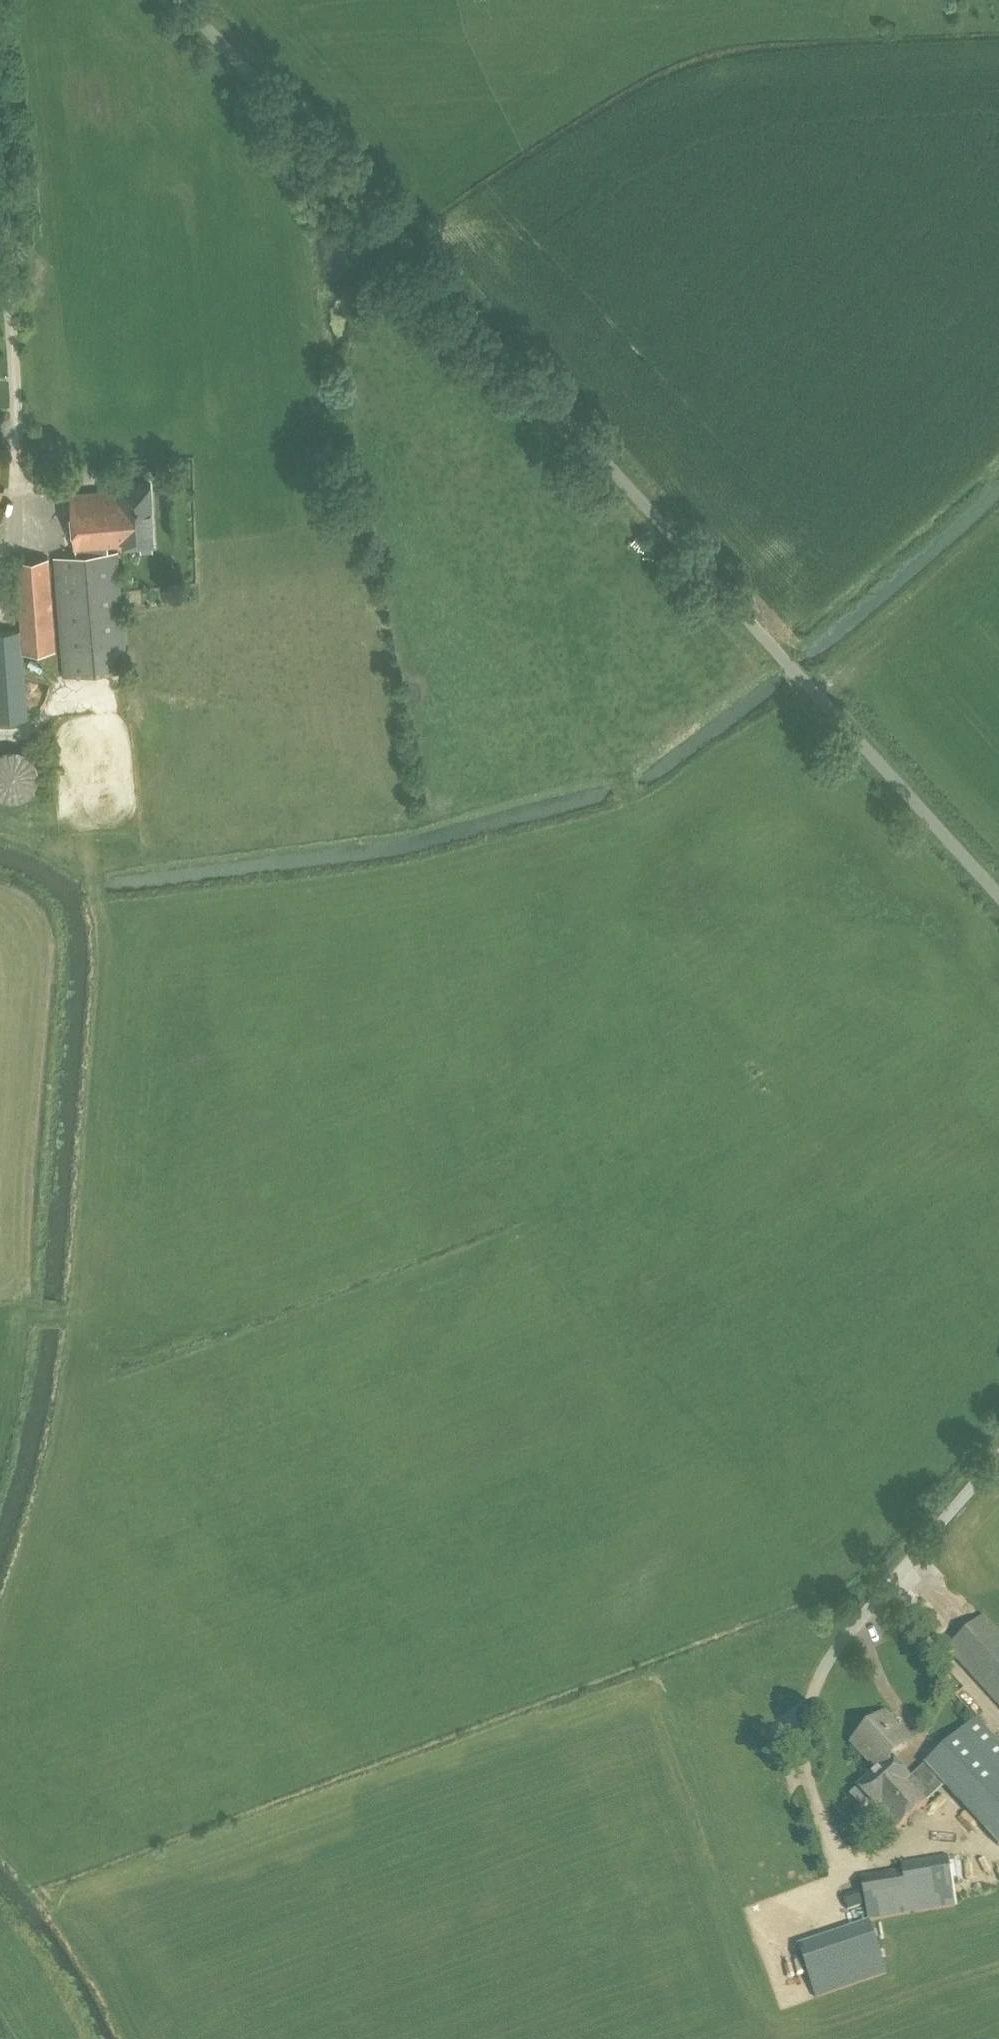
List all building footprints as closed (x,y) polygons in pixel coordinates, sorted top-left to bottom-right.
[(132,483),(132,478),(122,478),(123,484),(120,484),(121,487),(70,490),(74,548),(76,548),(76,554),(53,556),(63,676),(129,670),(119,550),(109,551),(108,546),(123,545),(123,543),(154,542),(151,483),(132,483)] [(29,717),(25,652),(56,650),(50,556),(15,559),(21,628),(0,630),(0,719),(29,717)] [(7,748),(0,751),(0,795),(1,795),(6,797),(12,798),(18,798),(22,797),(28,794),(32,791),(36,787),(39,780),(40,775),(40,770),(38,766),(37,761),(34,756),(31,754),(24,750),(19,748),(16,747),(7,748)] [(993,1625),(985,1615),(946,1650),(954,1660),(998,1709),(998,1632),(993,1625)] [(910,1780),(891,1760),(911,1741),(884,1712),(849,1744),(875,1772),(857,1789),(858,1790),(851,1796),(862,1808),(869,1802),(877,1810),(871,1815),(890,1835),(942,1787),(924,1768),(910,1780)] [(924,1768),(942,1787),(995,1846),(998,1842),(998,1743),(977,1719),(961,1734),(924,1768)] [(867,1922),(956,1906),(955,1898),(948,1855),(900,1863),(901,1869),(860,1875),(867,1922)] [(815,2000),(886,1975),(868,1922),(797,1947),(815,2000)]
